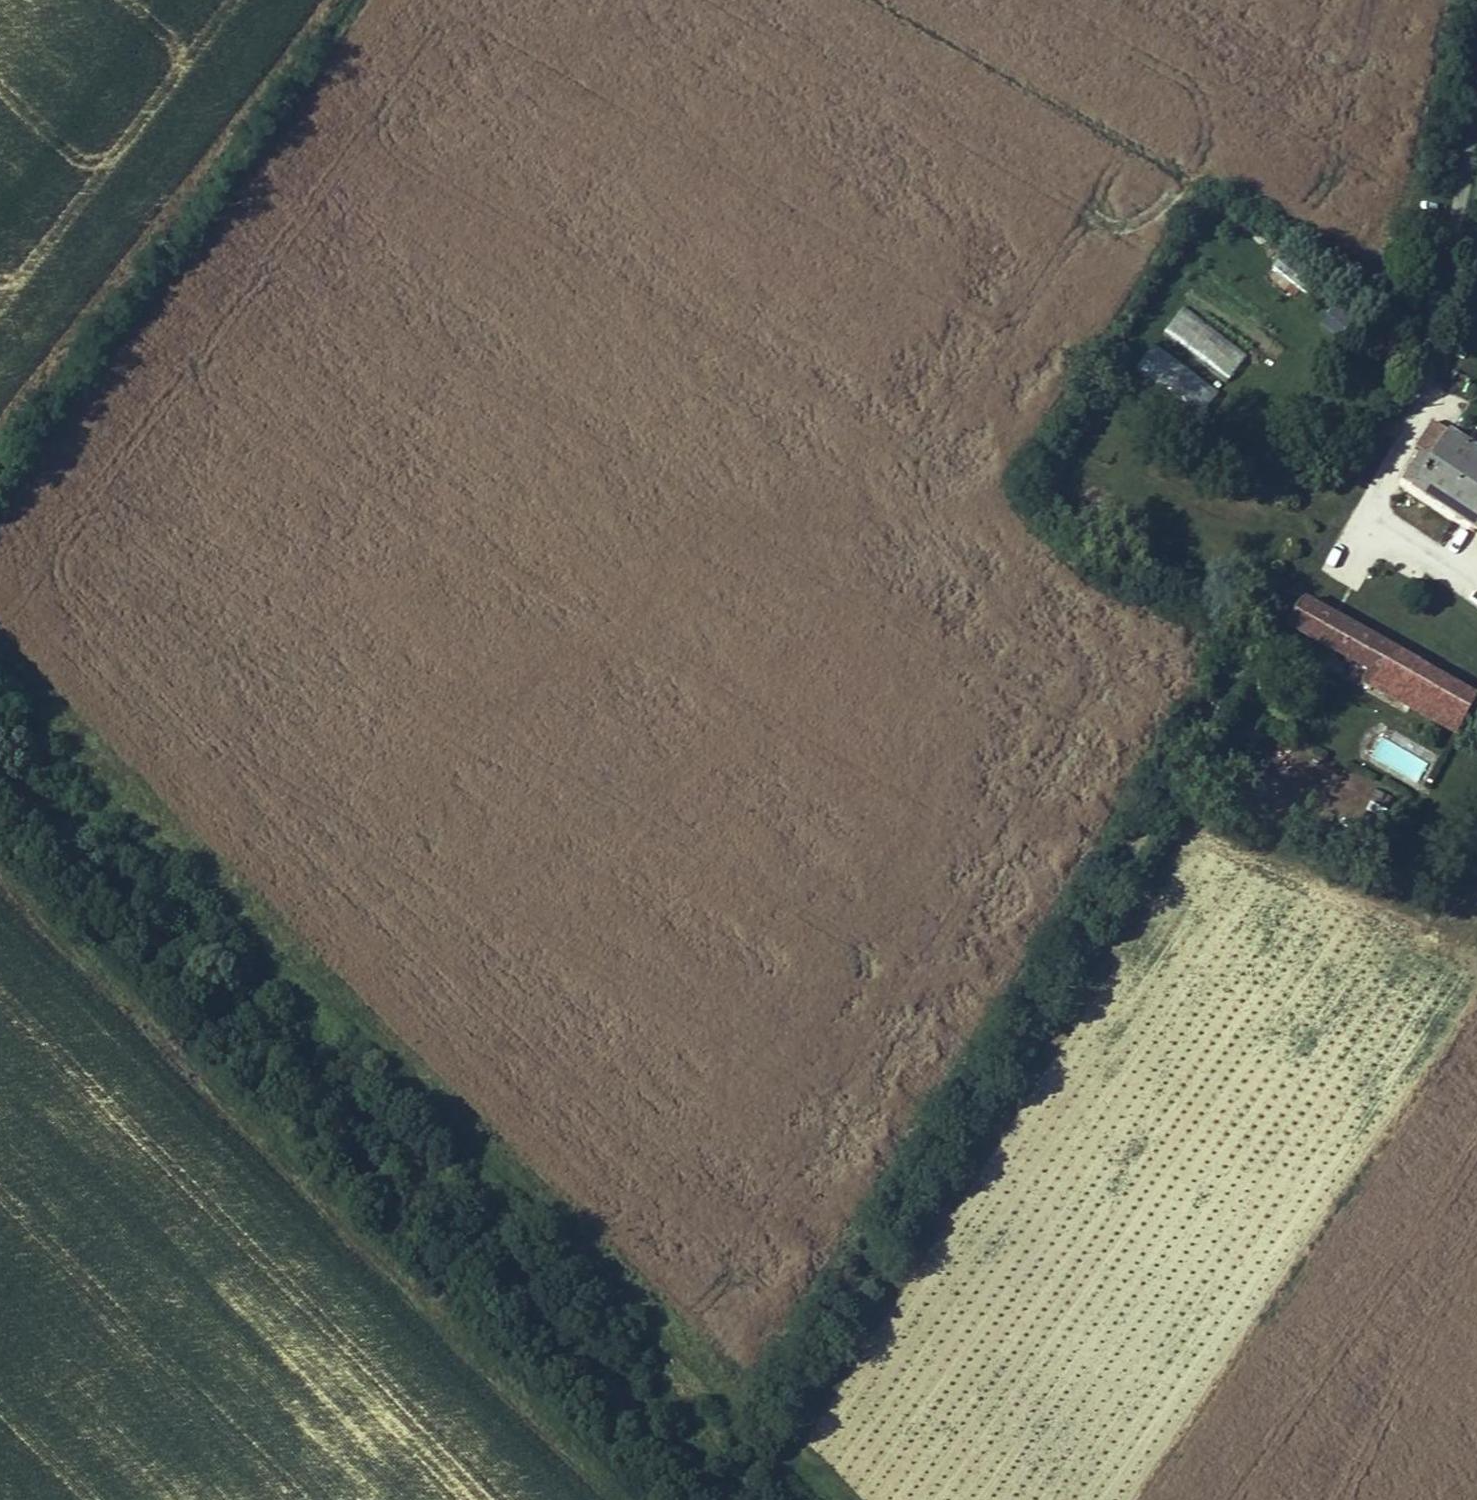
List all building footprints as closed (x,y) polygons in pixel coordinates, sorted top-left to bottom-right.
[(1338,301),(1319,323),(1340,341),(1359,318),(1338,301)] [(1441,428),(1425,452),(1436,459),(1414,493),(1476,535),(1476,452),(1441,428)] [(1441,684),(1301,608),(1286,636),(1356,674),(1353,679),(1422,717),(1441,684)] [(1441,684),(1422,717),(1461,738),(1470,722),(1475,725),(1476,721),(1476,704),(1441,684)]
